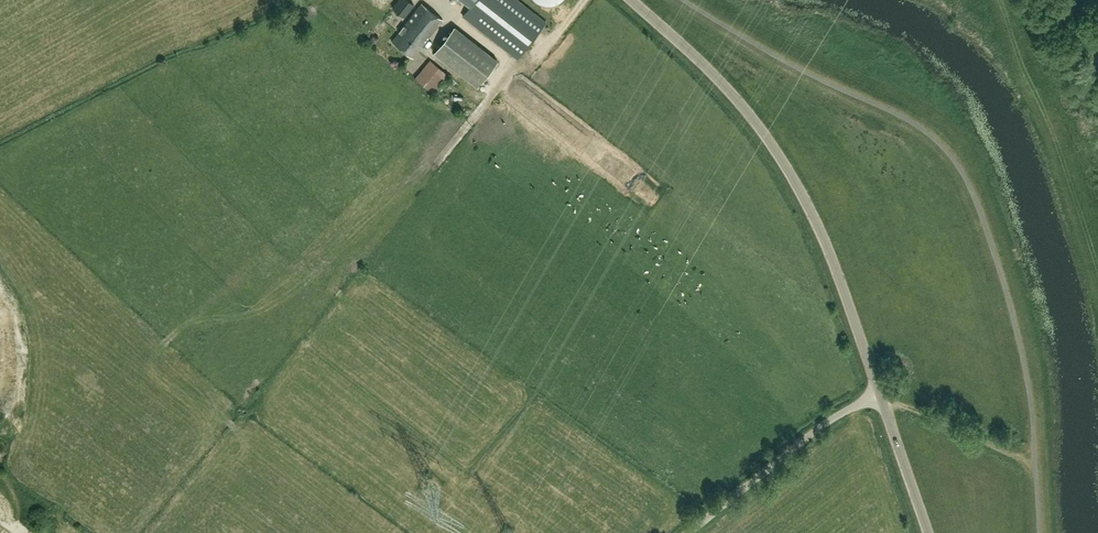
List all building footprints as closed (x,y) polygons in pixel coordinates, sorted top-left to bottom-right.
[(414,4),(408,0),(398,0),(392,7),(404,17),(414,4)] [(517,58),(546,21),(518,0),(463,0),(470,6),(463,15),(517,58)] [(413,58),(443,20),(421,3),(391,41),(413,58)] [(497,60),(454,26),(434,52),(477,86),(497,60)] [(430,59),(414,78),(432,92),(447,74),(430,59)]
